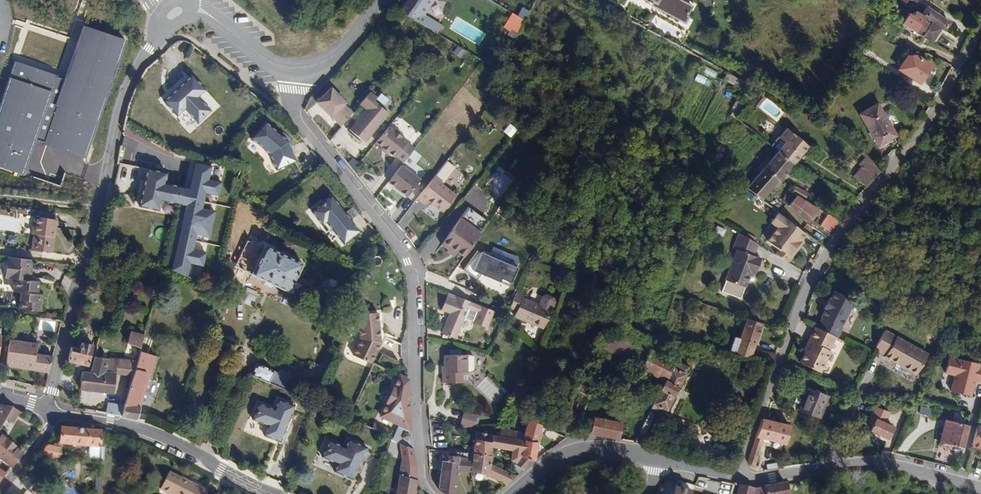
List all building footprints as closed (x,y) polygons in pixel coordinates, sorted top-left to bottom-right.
[(423,26),(429,18),(424,14),(433,0),(407,0),(399,12),(423,26)] [(656,1),(654,0),(651,4),(685,22),(689,14),(688,14),(692,4),(684,0),(657,0),(656,1)] [(905,11),(897,6),(891,3),(886,12),(899,20),(905,11)] [(908,8),(907,8),(899,3),(897,6),(905,11),(906,12),(908,8)] [(922,36),(932,42),(941,29),(945,31),(950,23),(927,7),(921,15),(931,21),(922,36)] [(512,13),(503,8),(498,17),(506,22),(512,13)] [(931,21),(921,15),(914,12),(912,15),(908,13),(901,24),(922,36),(931,21)] [(503,27),(508,31),(516,36),(524,20),(512,13),(506,22),(503,27)] [(510,37),(514,39),(515,39),(516,36),(508,31),(506,35),(510,37)] [(463,57),(468,50),(459,45),(455,52),(463,57)] [(701,57),(706,49),(698,45),(694,52),(701,57)] [(860,54),(872,62),(876,55),(865,47),(860,54)] [(931,66),(914,54),(908,55),(898,69),(919,84),(931,66)] [(488,57),(485,62),(494,68),(497,63),(488,57)] [(706,66),(703,72),(715,77),(718,72),(706,66)] [(698,73),(695,81),(709,87),(712,80),(698,73)] [(743,91),(748,84),(737,78),(733,85),(743,91)] [(186,80),(158,105),(172,120),(179,113),(192,128),(205,116),(192,101),(200,95),(186,80)] [(351,99),(335,84),(318,101),(342,125),(355,112),(347,104),(351,99)] [(374,91),(363,104),(369,109),(352,129),(367,141),(393,111),(379,100),(381,97),(374,91)] [(877,105),(861,115),(878,145),(895,136),(877,105)] [(292,140),(271,120),(254,137),(272,154),(278,167),(298,159),(292,140)] [(511,137),(519,128),(511,122),(504,131),(511,137)] [(398,131),(392,126),(379,142),(398,157),(399,156),(405,161),(415,148),(409,142),(410,141),(404,136),(406,136),(399,130),(398,131)] [(332,138),(341,147),(352,138),(342,128),(332,138)] [(777,151),(793,164),(808,146),(786,128),(778,137),(784,141),(777,151)] [(706,153),(708,150),(692,137),(689,142),(695,145),(706,153)] [(778,137),(771,146),(777,151),(784,141),(778,137)] [(779,181),(793,164),(777,151),(770,159),(767,156),(763,160),(766,163),(762,168),(777,181),(779,181)] [(865,188),(879,171),(864,152),(861,155),(865,158),(859,165),(862,167),(854,178),(865,188)] [(193,189),(181,186),(177,205),(184,207),(169,270),(189,274),(193,261),(205,264),(208,253),(195,250),(199,232),(212,235),(218,210),(205,207),(209,192),(223,195),(226,180),(213,177),(216,167),(199,163),(193,189)] [(424,179),(403,164),(389,182),(410,198),(424,179)] [(747,186),(762,199),(777,181),(762,168),(759,172),(747,186)] [(165,173),(146,169),(138,206),(158,210),(160,200),(177,205),(181,186),(163,183),(165,173)] [(444,180),(438,175),(419,199),(426,205),(430,200),(445,212),(459,195),(443,182),(444,180)] [(782,201),(786,203),(792,192),(793,190),(789,187),(782,201)] [(792,192),(804,200),(808,194),(795,187),(793,190),(792,192)] [(785,204),(808,222),(815,213),(812,211),(814,208),(804,200),(792,192),(786,203),(785,204)] [(364,230),(336,194),(313,211),(325,226),(331,222),(346,243),(364,230)] [(805,234),(778,212),(772,222),(778,226),(769,240),(781,248),(777,256),(789,263),(800,247),(798,246),(801,241),(805,234)] [(831,233),(838,221),(827,214),(820,226),(831,233)] [(47,218),(35,216),(33,234),(34,234),(33,249),(52,252),(57,219),(47,218)] [(483,233),(463,218),(445,244),(451,248),(448,252),(457,257),(461,252),(467,256),(483,233)] [(754,255),(758,244),(738,232),(733,248),(736,249),(725,280),(745,288),(751,273),(755,274),(760,258),(754,255)] [(265,246),(252,274),(288,291),(302,263),(265,246)] [(128,254),(110,249),(107,257),(125,262),(128,254)] [(520,267),(481,251),(466,270),(480,281),(484,275),(512,286),(520,267)] [(32,260),(8,257),(4,284),(10,285),(11,280),(15,281),(14,291),(21,292),(19,308),(41,311),(42,294),(37,294),(39,281),(29,280),(29,271),(31,271),(32,260)] [(518,287),(510,307),(510,308),(517,310),(514,317),(544,329),(552,310),(539,304),(523,298),(526,290),(518,287)] [(836,337),(838,337),(843,327),(842,327),(855,300),(835,290),(831,299),(830,298),(825,308),(827,309),(823,317),(824,318),(819,328),(836,337)] [(494,311),(448,293),(441,310),(449,313),(442,333),(456,339),(465,317),(467,312),(476,315),(474,321),(473,322),(488,328),(494,311)] [(539,304),(552,310),(555,302),(554,298),(547,295),(543,296),(539,304)] [(467,312),(465,317),(474,321),(476,315),(467,312)] [(380,313),(359,314),(359,338),(352,353),(370,362),(380,342),(380,313)] [(61,320),(58,319),(56,319),(45,318),(35,317),(34,323),(60,326),(61,320)] [(666,338),(660,337),(656,336),(654,340),(608,318),(595,345),(665,380),(674,362),(658,354),(666,338)] [(729,352),(772,364),(774,356),(753,350),(761,323),(746,318),(740,338),(734,336),(729,352)] [(819,328),(816,327),(809,341),(811,342),(807,351),(801,362),(821,372),(831,351),(829,350),(836,337),(819,328)] [(782,337),(784,332),(774,328),(772,334),(782,337)] [(885,330),(876,348),(887,354),(886,357),(917,373),(928,353),(885,330)] [(141,347),(144,336),(130,332),(127,343),(141,347)] [(41,343),(8,338),(4,365),(49,373),(53,356),(39,354),(41,343)] [(80,348),(71,347),(68,361),(88,365),(93,345),(81,342),(80,348)] [(137,360),(141,347),(127,343),(124,357),(137,360)] [(124,406),(121,416),(138,419),(155,356),(141,352),(136,369),(134,369),(133,375),(124,406)] [(467,372),(466,355),(445,356),(445,367),(445,372),(442,372),(442,383),(463,383),(463,378),(463,371),(467,372)] [(108,359),(94,357),(90,372),(82,371),(80,389),(113,394),(116,373),(105,371),(108,359)] [(129,361),(108,359),(105,371),(116,373),(133,375),(134,369),(136,363),(129,361)] [(674,362),(665,380),(649,411),(655,414),(662,418),(688,367),(675,360),(674,362)] [(955,373),(980,379),(980,369),(957,363),(955,373)] [(257,364),(251,376),(269,383),(274,371),(257,364)] [(955,373),(946,371),(939,397),(976,405),(980,382),(980,379),(955,373)] [(409,416),(408,379),(399,375),(380,416),(410,429),(409,416)] [(565,413),(559,429),(572,435),(574,434),(595,381),(580,375),(579,378),(565,413)] [(476,387),(495,405),(505,394),(487,376),(476,387)] [(290,383),(286,390),(296,395),(299,387),(290,383)] [(828,395),(807,388),(799,411),(820,418),(828,395)] [(278,408),(263,402),(256,418),(271,424),(268,433),(282,439),(296,404),(282,399),(278,408)] [(107,403),(106,413),(121,416),(124,406),(107,403)] [(875,405),(865,423),(872,426),(870,430),(888,438),(893,427),(883,423),(888,412),(875,405)] [(13,407),(1,406),(0,408),(0,429),(13,407)] [(474,429),(478,415),(465,411),(461,425),(474,429)] [(655,414),(649,411),(639,432),(646,434),(655,414)] [(943,443),(962,448),(968,424),(960,423),(960,419),(954,417),(953,421),(946,419),(942,434),(945,434),(943,443)] [(593,418),(591,434),(619,438),(621,423),(593,418)] [(748,462),(756,464),(763,437),(772,440),(777,423),(763,418),(748,462)] [(538,439),(542,425),(528,420),(525,432),(520,456),(535,461),(538,439)] [(448,424),(436,421),(434,428),(446,431),(448,424)] [(972,446),(980,448),(980,426),(978,425),(972,446)] [(101,447),(101,432),(61,428),(59,443),(57,442),(56,448),(46,446),(41,454),(58,458),(59,444),(101,447)] [(520,456),(525,432),(501,428),(500,432),(500,436),(492,435),(491,447),(518,451),(518,455),(520,456)] [(433,429),(424,430),(426,442),(434,443),(433,429)] [(399,442),(413,449),(411,434),(403,431),(399,442)] [(491,456),(491,447),(492,435),(492,433),(475,431),(476,439),(473,453),(472,461),(470,471),(488,474),(488,476),(506,484),(516,476),(490,463),(491,456)] [(635,443),(648,447),(652,435),(646,434),(639,432),(635,441),(635,443)] [(11,469),(23,454),(0,434),(0,459),(11,469)] [(398,442),(389,438),(386,452),(394,454),(398,442)] [(329,440),(322,456),(338,463),(334,470),(353,479),(367,447),(348,439),(345,447),(329,440)] [(396,457),(415,465),(413,449),(399,442),(396,457)] [(472,461),(467,460),(468,453),(440,450),(440,455),(443,455),(440,491),(444,493),(455,493),(458,469),(470,471),(472,461)] [(524,469),(535,461),(520,456),(515,464),(524,469)] [(5,474),(11,469),(0,459),(0,471),(5,474)] [(396,493),(414,493),(417,481),(415,467),(401,463),(398,481),(397,488),(396,493)] [(206,492),(168,474),(160,490),(169,493),(206,493),(206,492)] [(786,484),(762,488),(764,493),(788,493),(786,484)] [(753,489),(737,485),(735,493),(752,493),(753,489)]
